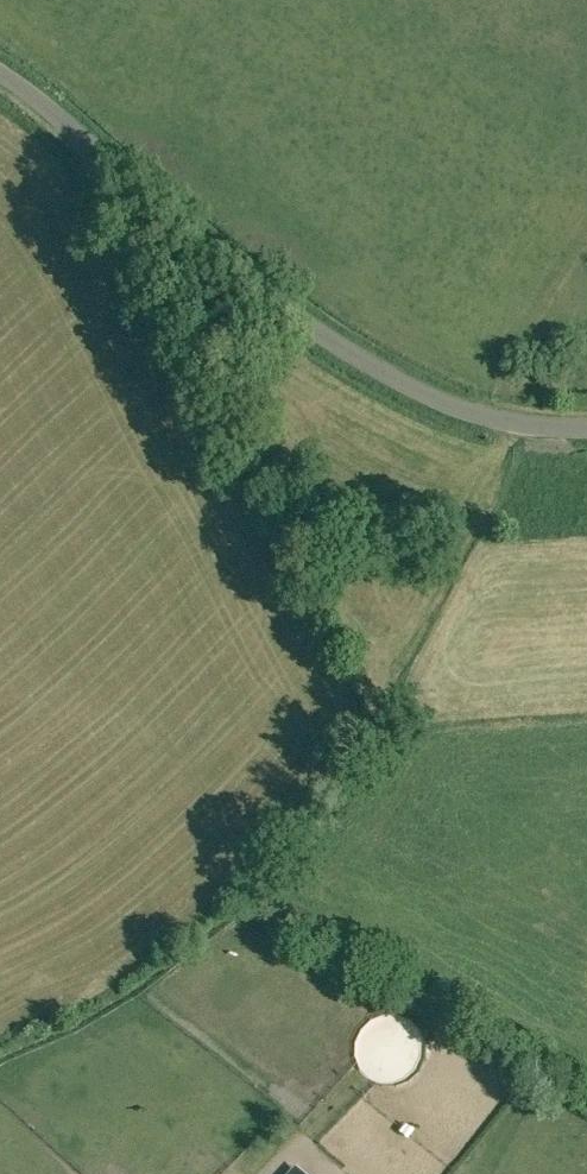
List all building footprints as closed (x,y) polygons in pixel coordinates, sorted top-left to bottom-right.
[(295,1166),(288,1173),(304,1173),(295,1166)]
